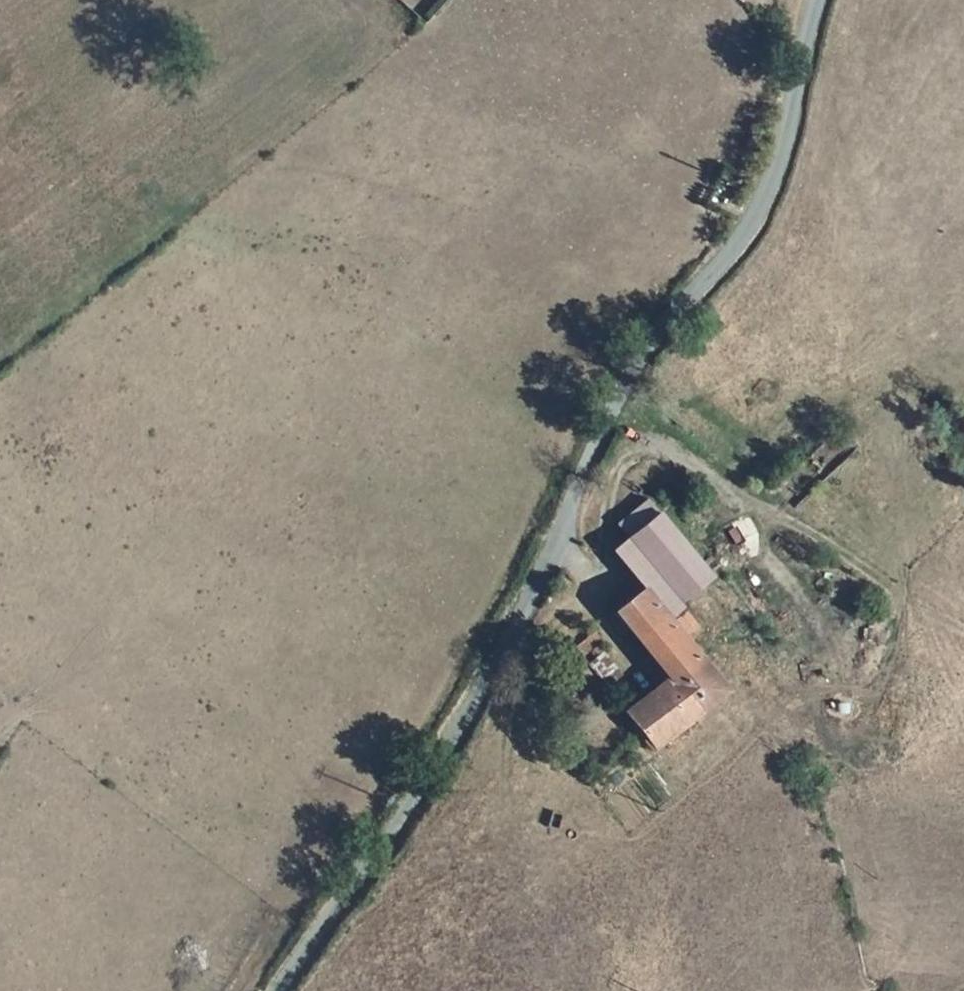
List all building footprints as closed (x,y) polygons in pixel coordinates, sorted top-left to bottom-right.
[(605,553),(639,595),(686,559),(652,517),(605,553)] [(674,616),(675,613),(670,606),(702,579),(686,559),(639,595),(665,625),(671,622),(674,616)] [(682,646),(693,637),(675,613),(674,616),(671,622),(665,625),(639,595),(604,623),(618,639),(625,633),(667,684),(624,719),(652,754),(723,697),(682,646)] [(600,647),(590,634),(570,650),(579,662),(600,647)]
